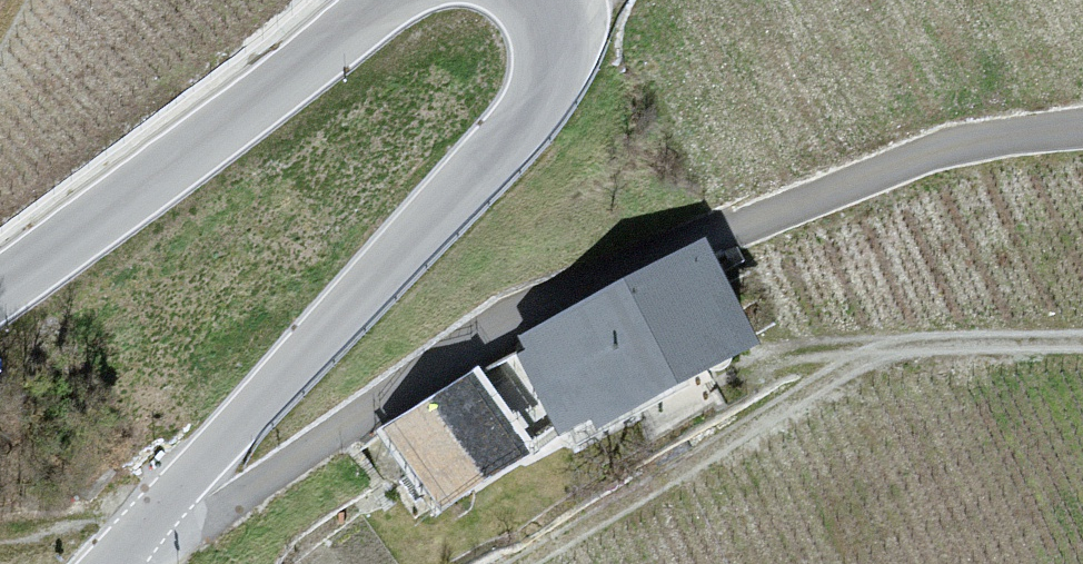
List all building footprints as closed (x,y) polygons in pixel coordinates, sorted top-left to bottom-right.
[(772,368),(713,253),(521,345),(529,358),(521,361),(566,453),(600,438),(606,450),(772,368)] [(478,380),(386,436),(449,529),(541,475),(478,380)]
